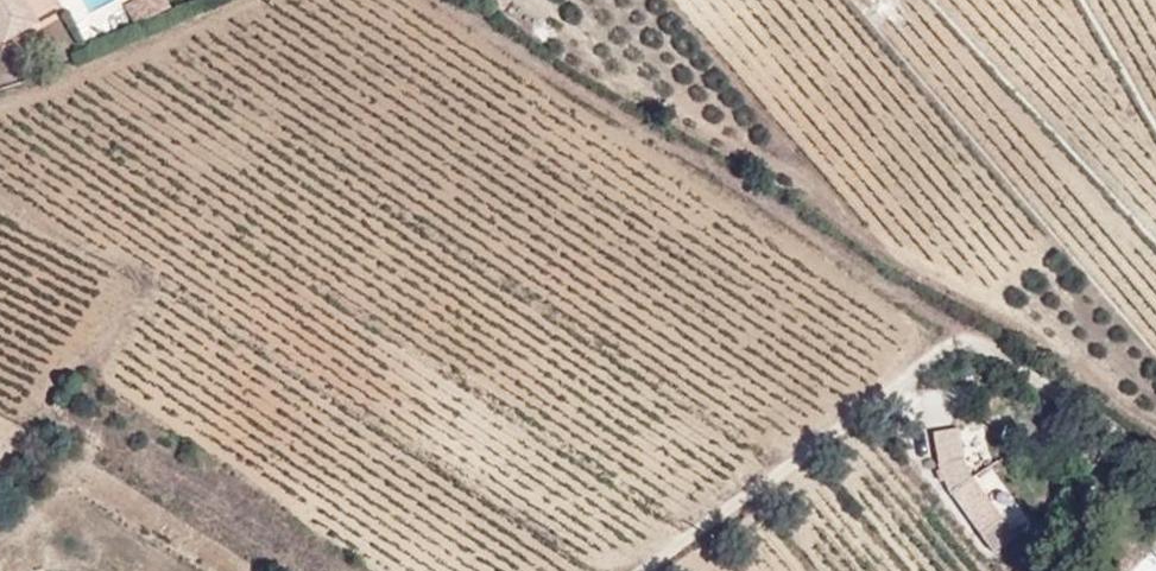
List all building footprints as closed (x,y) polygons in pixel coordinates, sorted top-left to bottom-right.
[(17,40),(52,20),(40,0),(0,0),(0,12),(3,17),(17,40)] [(134,26),(168,8),(164,0),(139,0),(124,8),(134,26)] [(1007,484),(970,439),(958,404),(934,411),(944,446),(955,464),(987,504),(1007,484)] [(1004,487),(987,504),(997,515),(1015,499),(1004,487)]
